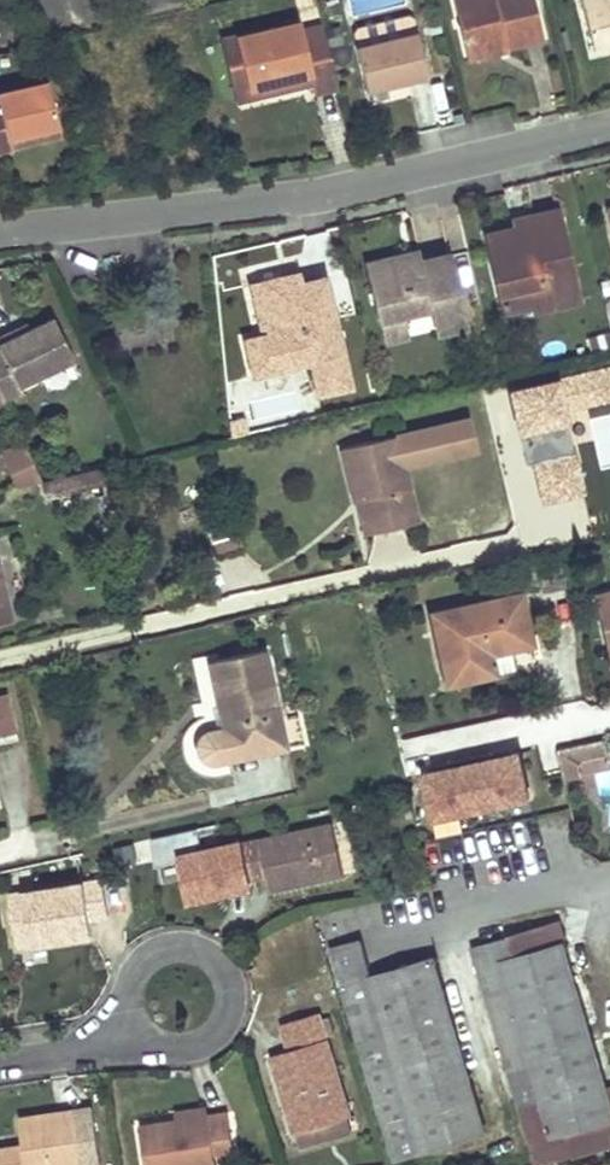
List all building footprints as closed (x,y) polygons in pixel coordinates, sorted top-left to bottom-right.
[(543,36),(534,0),(453,0),(465,49),(506,39),(507,45),(543,36)] [(582,2),(593,49),(609,45),(609,0),(581,0),(582,2)] [(298,22),(222,39),(234,93),(310,77),(312,86),(313,93),(337,87),(324,26),(301,31),(298,22)] [(356,47),(366,90),(428,75),(417,32),(356,47)] [(506,39),(465,49),(467,59),(508,49),(507,45),(506,39)] [(428,75),(366,90),(370,107),(432,92),(428,75)] [(310,77),(234,93),(236,103),(312,86),(310,77)] [(10,146),(8,136),(58,124),(48,81),(0,92),(0,148),(10,146)] [(58,124),(8,136),(10,146),(60,135),(58,124)] [(557,208),(513,218),(516,227),(559,217),(557,208)] [(579,299),(559,217),(516,227),(486,234),(499,292),(529,285),(533,303),(535,309),(579,299)] [(418,251),(406,254),(408,264),(420,261),(418,251)] [(387,274),(370,278),(380,322),(404,317),(431,310),(436,333),(465,326),(448,254),(420,261),(408,264),(406,254),(384,260),(387,274)] [(387,274),(384,260),(367,264),(370,278),(387,274)] [(293,284),(291,275),(261,281),(268,309),(261,311),(271,351),(277,350),(281,368),(343,354),(326,276),(293,284)] [(529,285),(499,292),(504,310),(533,303),(529,285)] [(3,400),(21,391),(18,384),(72,358),(52,316),(28,328),(16,334),(13,328),(0,335),(0,394),(3,400)] [(408,336),(404,317),(380,322),(385,341),(408,336)] [(26,322),(13,328),(16,334),(28,328),(26,322)] [(513,392),(528,463),(535,461),(543,500),(584,491),(566,411),(609,402),(609,370),(560,381),(561,382),(513,392)] [(397,435),(341,448),(354,500),(356,499),(365,534),(417,522),(397,435)] [(15,486),(41,480),(23,441),(0,452),(0,455),(15,486)] [(231,513),(203,521),(211,553),(240,544),(231,513)] [(10,621),(0,572),(0,623),(10,621)] [(383,585),(357,591),(360,604),(386,597),(383,585)] [(596,594),(606,642),(609,641),(609,591),(596,594)] [(528,635),(518,593),(430,613),(446,684),(512,669),(507,649),(505,641),(528,635)] [(505,641),(507,649),(530,644),(528,635),(505,641)] [(209,662),(223,727),(204,732),(197,749),(202,758),(216,762),(286,747),(265,650),(209,662)] [(10,727),(2,695),(0,696),(0,730),(10,727)] [(608,739),(606,739),(589,743),(592,756),(609,752),(609,748),(608,739)] [(580,759),(592,756),(589,743),(558,749),(565,781),(579,778),(576,763),(580,759)] [(492,752),(470,757),(482,808),(529,797),(518,752),(493,758),(492,752)] [(435,818),(482,808),(470,757),(450,761),(451,767),(425,773),(435,818)] [(333,823),(241,843),(248,879),(266,876),(270,890),(344,874),(333,823)] [(10,894),(18,945),(93,933),(91,918),(109,915),(103,879),(10,894)] [(346,910),(323,918),(332,945),(355,937),(346,910)] [(557,924),(518,935),(524,954),(563,943),(557,924)] [(563,943),(524,954),(518,935),(476,948),(540,1163),(560,1157),(554,1136),(609,1120),(609,1102),(605,1085),(563,943)] [(361,940),(331,949),(390,1147),(480,1120),(432,957),(372,975),(361,940)] [(349,1116),(318,1012),(288,1021),(291,1030),(285,1032),(291,1049),(272,1055),(295,1132),(349,1116)] [(19,1119),(23,1146),(0,1150),(0,1164),(101,1164),(93,1108),(19,1119)] [(208,1109),(176,1114),(178,1121),(209,1117),(208,1109)] [(140,1127),(146,1164),(217,1164),(215,1154),(234,1151),(229,1114),(209,1117),(178,1121),(140,1127)] [(349,1116),(295,1132),(300,1146),(353,1130),(349,1116)] [(554,1136),(560,1157),(609,1142),(609,1120),(554,1136)]
